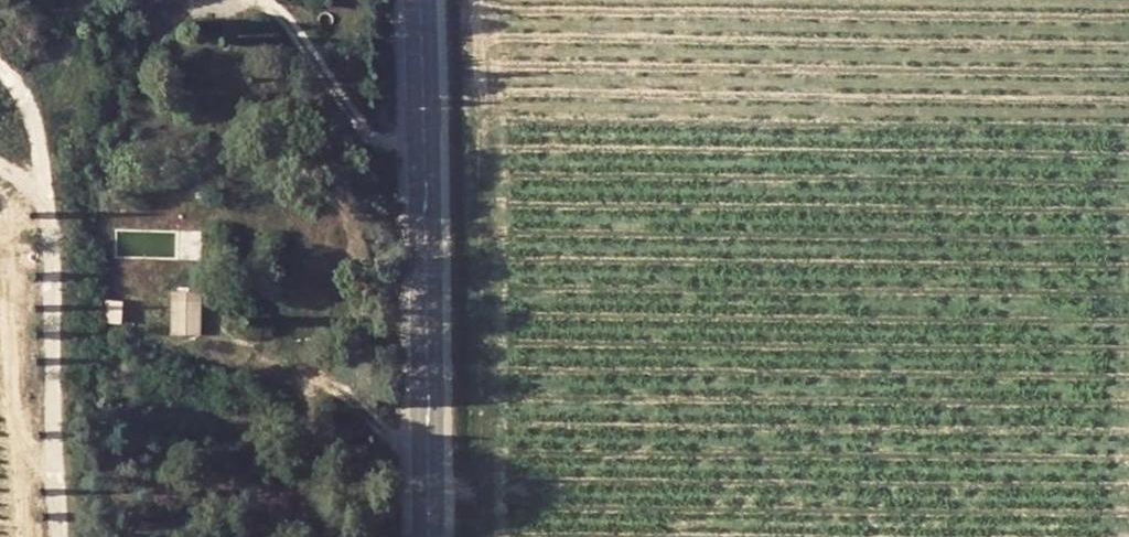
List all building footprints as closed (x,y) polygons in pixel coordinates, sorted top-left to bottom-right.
[(200,333),(200,288),(170,288),(170,332),(200,333)]
